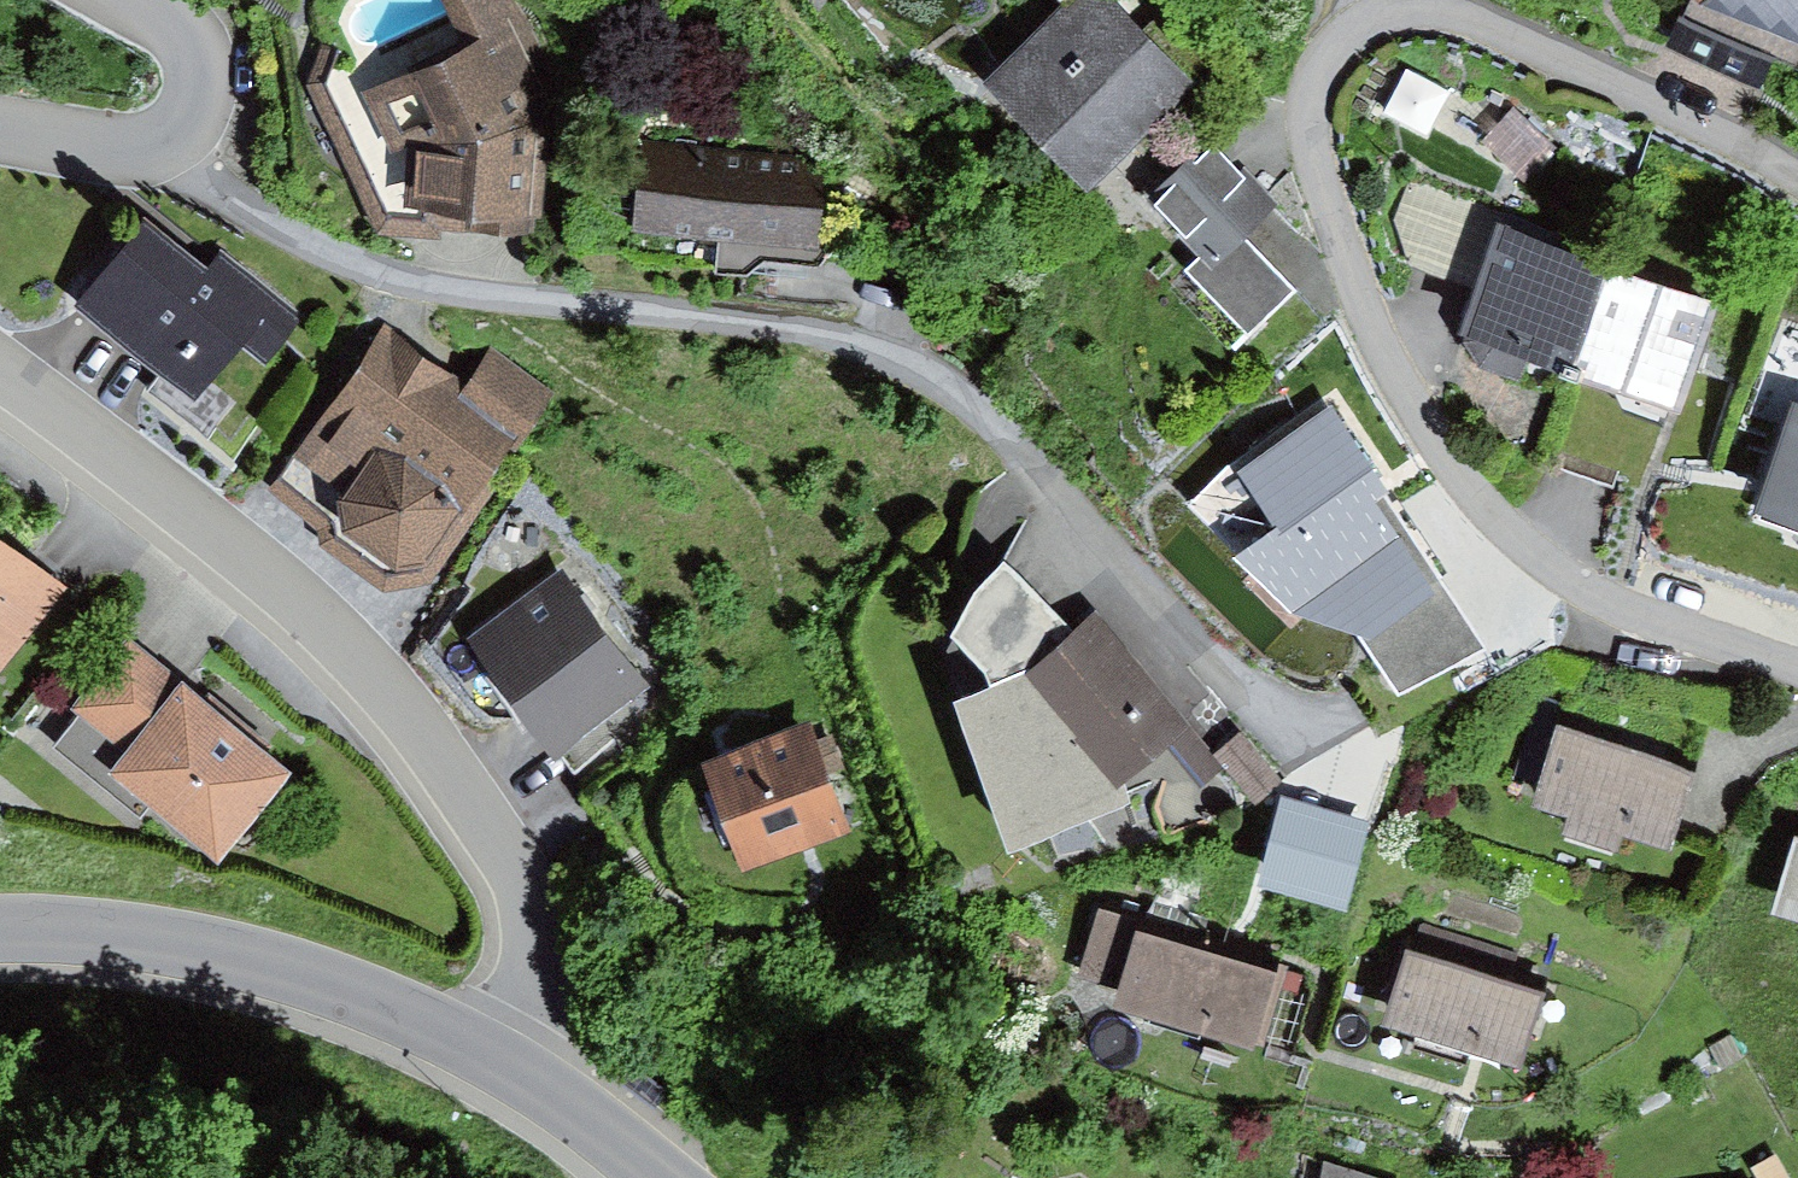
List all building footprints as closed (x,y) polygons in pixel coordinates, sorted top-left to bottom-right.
[(325,84),(385,215),(547,222),(554,79),(513,0),(445,0),(455,22),(325,84)] [(981,83),(1092,193),(1201,85),(1115,0),(1054,0),(1059,5),(981,83)] [(1669,46),(1760,89),(1775,55),(1797,65),(1797,0),(1691,0),(1669,46)] [(1511,108),(1480,142),(1517,176),(1548,141),(1511,108)] [(829,160),(645,141),(635,232),(719,241),(716,273),(748,276),(765,259),(818,264),(829,160)] [(1276,204),(1221,145),(1157,204),(1212,263),(1242,236),(1276,204)] [(1408,264),(1475,288),(1498,225),(1503,211),(1408,178),(1393,219),(1408,264)] [(207,270),(144,221),(77,307),(161,373),(199,403),(214,384),(244,345),(269,364),(305,317),(222,252),(207,270)] [(1577,377),(1616,267),(1498,225),(1475,288),(1458,332),(1465,335),(1463,341),(1477,364),(1522,380),(1529,361),(1577,377)] [(1294,289),(1242,236),(1212,263),(1196,280),(1248,333),(1294,289)] [(1717,303),(1616,267),(1577,377),(1679,413),(1717,303)] [(462,387),(384,328),(274,476),(334,521),(336,535),(388,571),(427,567),(488,485),(526,432),(462,387)] [(491,347),(462,387),(526,432),(555,392),(491,347)] [(199,403),(161,373),(147,392),(210,441),(239,404),(214,384),(199,403)] [(1793,403),(1753,515),(1797,531),(1797,405),(1793,403)] [(1482,648),(1333,404),(1236,472),(1274,528),(1231,558),(1290,610),(1361,635),(1400,694),(1482,648)] [(334,521),(274,476),(264,490),(317,530),(318,543),(382,592),(427,585),(497,492),(488,485),(427,567),(388,571),(336,535),(334,521)] [(62,588),(0,539),(0,667),(62,588)] [(974,592),(951,638),(984,673),(992,690),(1030,675),(1074,633),(1004,562),(974,592)] [(561,569),(468,636),(553,754),(560,749),(625,700),(646,686),(561,569)] [(992,690),(954,704),(1006,856),(1130,804),(1124,782),(1190,726),(1096,612),(1074,633),(1030,675),(992,690)] [(129,753),(187,684),(134,639),(75,707),(129,753)] [(129,753),(112,773),(220,863),(295,774),(187,684),(129,753)] [(625,700),(560,749),(578,773),(642,723),(625,700)] [(804,723),(697,764),(738,872),(846,830),(826,778),(847,770),(833,735),(812,743),(804,723)] [(1696,770),(1560,724),(1532,805),(1570,818),(1565,835),(1616,852),(1621,836),(1668,852),(1696,770)] [(1214,756),(1256,803),(1284,779),(1241,732),(1214,756)] [(1371,823),(1282,801),(1259,889),(1348,912),(1371,823)] [(1796,837),(1774,913),(1797,920),(1797,838),(1796,837)] [(1283,963),(1101,905),(1078,976),(1119,989),(1113,1009),(1255,1054),(1283,963)] [(1411,951),(1407,950),(1384,1025),(1521,1067),(1543,992),(1510,981),(1519,952),(1420,922),(1411,951)] [(1730,1034),(1709,1046),(1722,1070),(1744,1057),(1730,1034)] [(1325,1160),(1322,1177),(1378,1177),(1325,1160)]
